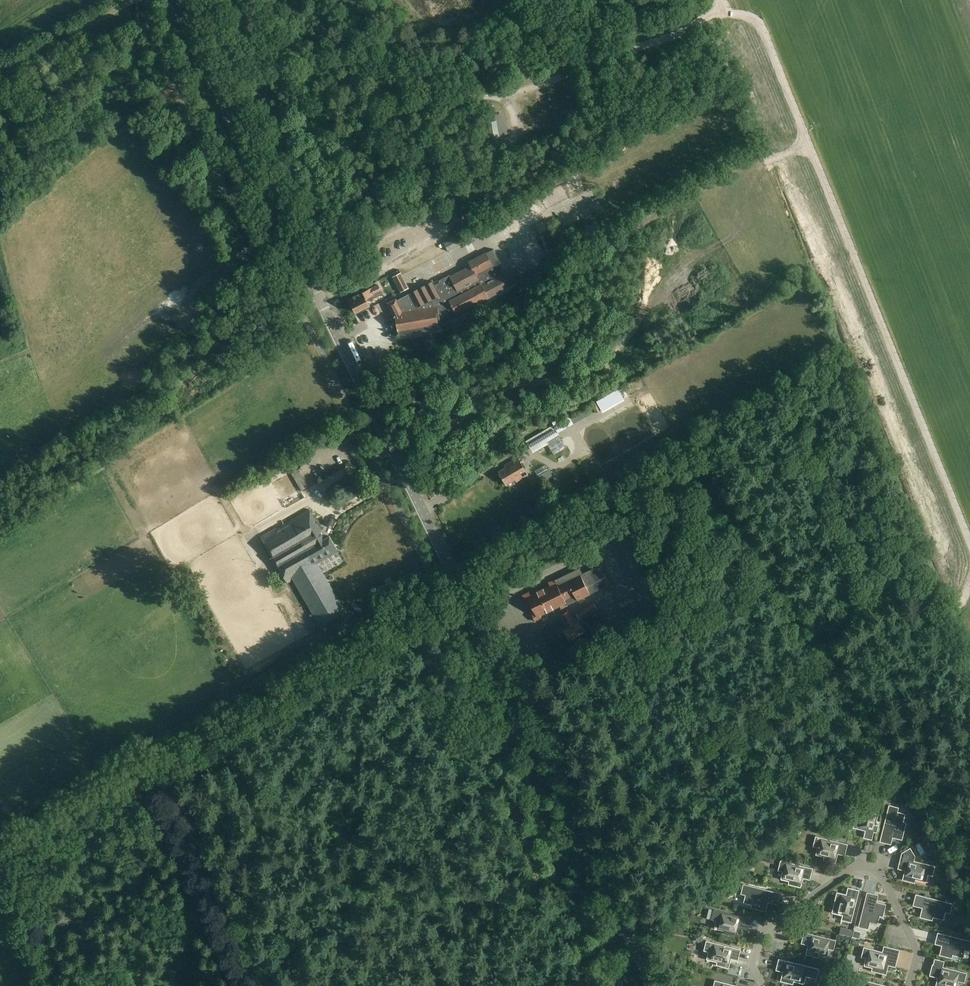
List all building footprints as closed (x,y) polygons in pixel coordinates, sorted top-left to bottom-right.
[(482,116),(483,122),(496,120),(495,114),(482,116)] [(499,140),(496,120),(483,122),(486,142),(499,140)] [(396,299),(388,303),(396,321),(398,331),(399,336),(439,329),(439,327),(459,316),(457,313),(488,296),(489,298),(522,280),(515,268),(504,273),(501,266),(503,265),(494,249),(486,253),(469,262),(471,266),(435,285),(433,282),(397,301),(396,299)] [(401,287),(407,284),(402,275),(396,278),(401,287)] [(367,298),(382,290),(379,284),(372,288),(372,287),(349,298),(355,312),(370,304),(367,299),(368,299),(367,298)] [(556,426),(563,437),(570,433),(563,422),(556,426)] [(529,442),(533,450),(559,435),(555,427),(529,442)] [(515,479),(517,482),(528,475),(517,457),(506,464),(507,466),(499,471),(507,484),(515,479)] [(310,508),(262,536),(288,583),(297,579),(321,622),(341,610),(315,564),(339,551),(330,536),(324,539),(320,532),(323,531),(310,508)] [(526,602),(529,600),(536,613),(532,615),(535,621),(542,618),(540,615),(560,605),(562,608),(591,593),(589,590),(604,582),(595,565),(571,577),(569,574),(564,577),(565,580),(558,584),(555,579),(548,582),(550,584),(530,594),(529,591),(523,595),(526,602)] [(594,603),(576,614),(580,620),(597,609),(594,603)] [(564,629),(570,640),(584,630),(578,620),(575,621),(568,610),(561,615),(568,627),(564,629)] [(881,805),(871,802),(870,807),(862,805),(860,814),(857,814),(853,827),(866,830),(864,837),(872,839),(881,805)] [(903,822),(905,813),(898,812),(899,807),(889,804),(880,841),(888,843),(890,836),(902,839),(907,822),(903,822)] [(823,829),(832,837),(837,831),(828,824),(823,829)] [(816,836),(813,846),(818,847),(816,854),(824,856),(823,860),(836,863),(839,851),(846,852),(848,844),(816,836)] [(933,876),(935,866),(914,860),(915,856),(910,847),(902,852),(899,866),(906,867),(903,879),(915,883),(916,879),(926,882),(928,874),(933,876)] [(813,868),(781,860),(778,870),(783,871),(781,879),(789,881),(788,884),(801,887),(804,875),(811,877),(813,868)] [(780,893),(743,884),(741,893),(746,895),(744,902),(752,904),(751,907),(766,911),(769,899),(778,901),(780,893)] [(851,922),(859,890),(851,888),(849,895),(837,892),(834,904),(837,905),(835,913),(843,915),(842,920),(851,922)] [(859,926),(869,929),(870,922),(878,924),(880,916),(883,916),(886,904),(874,901),(876,894),(867,892),(859,926)] [(946,912),(950,913),(953,903),(916,894),(914,902),(923,905),(920,917),(933,920),(933,917),(944,919),(946,912)] [(749,927),(751,918),(714,909),(712,919),(716,920),(715,928),(725,931),(724,934),(737,937),(740,925),(749,927)] [(852,930),(841,927),(839,934),(850,937),(852,930)] [(829,949),(834,950),(836,940),(804,932),(802,940),(809,942),(806,954),(818,957),(819,954),(827,956),(829,949)] [(940,955),(952,958),(953,955),(963,957),(965,950),(969,951),(969,950),(969,940),(938,932),(936,941),(943,943),(940,955)] [(741,949),(706,940),(704,950),(709,951),(707,959),(717,962),(716,965),(729,968),(732,956),(739,957),(741,949)] [(872,971),(886,974),(889,962),(896,964),(900,950),(884,946),(883,951),(864,947),(861,957),(866,958),(864,965),(872,967),(872,971)] [(811,977),(813,967),(779,958),(777,967),(784,969),(781,981),(793,984),(794,981),(804,983),(806,976),(811,977)] [(933,964),(932,964),(930,972),(938,975),(936,985),(957,985),(959,981),(964,983),(967,973),(942,966),(944,960),(935,958),(933,964)]
